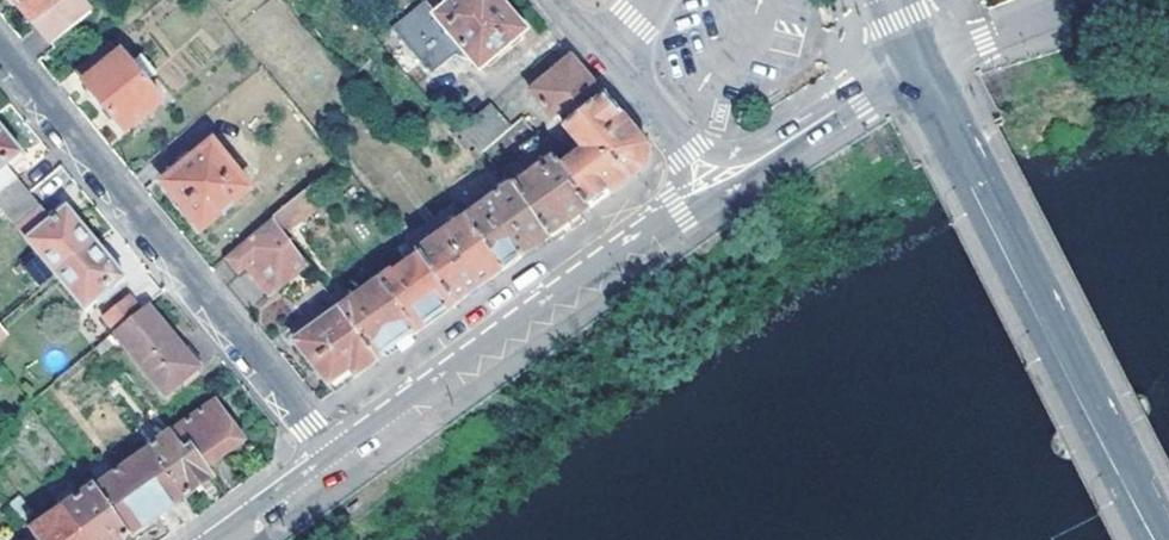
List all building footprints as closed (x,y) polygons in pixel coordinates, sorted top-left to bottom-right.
[(82,0),(16,0),(37,26),(52,44),(93,13),(82,0)] [(394,32),(433,76),(466,49),(480,68),(526,31),(507,7),(501,0),(457,0),(440,15),(429,2),(396,30),(394,32)] [(104,51),(76,74),(100,103),(125,133),(162,103),(124,55),(113,63),(104,51)] [(573,124),(603,99),(572,61),(532,93),(554,120),(565,113),(573,124)] [(561,172),(590,212),(647,172),(649,164),(650,154),(647,150),(639,141),(630,130),(603,99),(573,124),(564,131),(583,156),(561,172)] [(490,106),(460,133),(483,156),(512,131),(490,106)] [(7,169),(21,156),(1,131),(0,130),(0,174),(7,169)] [(526,157),(503,176),(512,189),(551,240),(563,231),(574,223),(590,212),(561,172),(544,149),(536,140),(523,151),(526,157)] [(251,193),(213,145),(166,184),(187,211),(203,230),(251,193)] [(7,169),(0,174),(0,195),(17,182),(7,169)] [(30,196),(17,182),(0,195),(0,208),(6,216),(30,196)] [(465,222),(504,273),(527,257),(551,240),(512,189),(465,222)] [(42,211),(30,196),(6,216),(19,230),(42,211)] [(273,220),(282,232),(306,213),(296,201),(273,220)] [(51,223),(42,211),(19,230),(28,243),(51,223)] [(28,243),(57,278),(97,248),(85,233),(69,212),(51,223),(28,243)] [(282,232),(273,220),(229,257),(241,270),(257,258),(278,287),(307,265),(282,232)] [(465,222),(419,255),(420,258),(455,307),(476,292),(484,287),(504,273),(465,222)] [(97,248),(57,278),(87,313),(125,281),(103,256),(97,248)] [(381,283),(418,334),(430,326),(436,321),(455,307),(420,258),(394,277),(392,275),(381,283)] [(381,283),(340,311),(379,363),(398,349),(418,334),(381,283)] [(104,320),(115,335),(141,313),(130,298),(104,320)] [(340,311),(334,300),(287,335),(294,344),(340,311)] [(141,313),(115,335),(167,396),(199,371),(149,307),(141,313)] [(294,344),(335,393),(353,380),(379,363),(340,311),(294,344)] [(190,445),(209,470),(244,445),(215,404),(172,434),(184,449),(190,445)] [(172,434),(151,449),(186,498),(215,478),(209,470),(190,445),(184,449),(172,434)] [(151,449),(96,489),(131,538),(186,498),(151,449)] [(0,491),(0,493),(10,507),(22,499),(9,484),(0,491)] [(96,489),(80,500),(65,511),(85,539),(128,539),(131,538),(96,489)] [(56,502),(65,511),(80,500),(72,490),(56,502)] [(32,534),(36,539),(85,539),(65,511),(32,534)]
